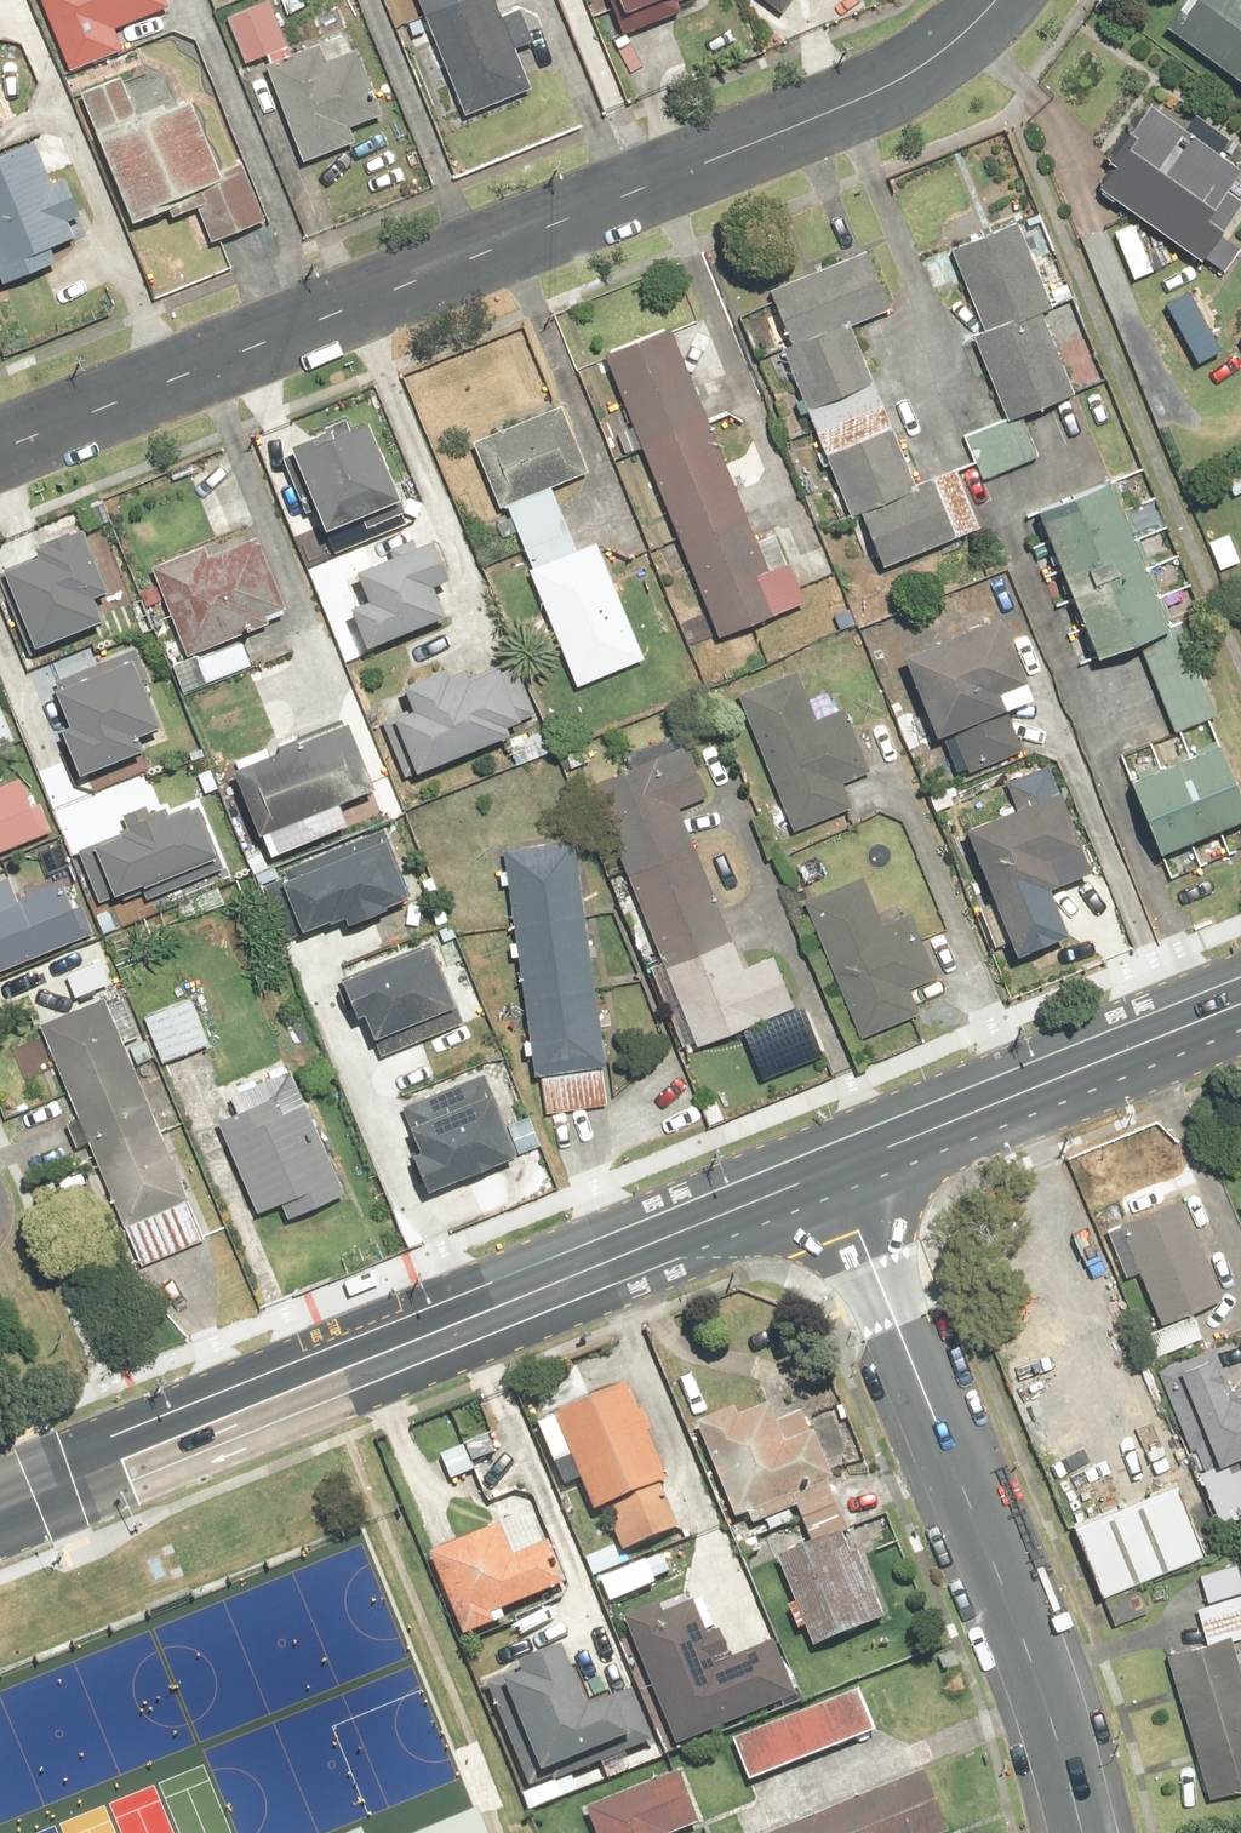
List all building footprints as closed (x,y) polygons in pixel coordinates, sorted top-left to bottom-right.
[(66,72),(119,50),(112,32),(167,10),(163,0),(37,0),(66,72)] [(463,117),(530,90),(514,51),(529,44),(516,13),(499,21),(491,0),(415,0),(463,117)] [(585,9),(609,0),(615,16),(657,0),(582,0),(585,9)] [(777,17),(790,0),(753,0),(777,17)] [(1198,1),(1197,0),(1180,0),(1160,28),(1227,76),(1224,80),(1240,93),(1240,0),(1199,0),(1198,1)] [(319,43),(286,55),(265,2),(226,17),(244,66),(261,59),(302,166),(354,146),(348,131),(376,120),(351,55),(328,63),(319,43)] [(120,76),(78,93),(129,226),(174,208),(177,217),(196,210),(209,244),(262,223),(240,164),(213,175),(185,103),(138,122),(120,76)] [(1219,278),(1240,250),(1221,236),(1240,209),(1240,208),(1221,194),(1237,173),(1146,107),(1103,166),(1109,171),(1097,188),(1219,278)] [(9,286),(52,267),(46,253),(69,243),(62,227),(78,220),(60,180),(44,187),(26,145),(0,156),(0,316),(18,308),(9,286)] [(1014,223),(950,249),(982,331),(973,335),(1008,423),(1072,397),(1039,317),(1050,312),(1014,223)] [(847,330),(891,311),(867,253),(768,294),(790,346),(777,352),(847,521),(857,517),(879,571),(981,529),(956,468),(911,487),(847,330)] [(1206,327),(1200,312),(1144,336),(1157,368),(1204,349),(1196,331),(1206,327)] [(1232,334),(1240,347),(1240,328),(1232,334)] [(806,604),(800,589),(824,579),(813,552),(800,557),(788,525),(752,540),(669,334),(603,360),(715,640),(806,604)] [(583,476),(556,410),(472,444),(499,510),(583,476)] [(360,421),(285,450),(319,536),(394,506),(360,421)] [(999,423),(963,438),(981,482),(1038,459),(1027,432),(1006,440),(999,423)] [(1091,664),(1139,645),(1173,734),(1216,717),(1180,625),(1166,630),(1109,486),(1033,516),(1091,664)] [(530,569),(523,572),(574,688),(640,659),(591,545),(574,553),(548,494),(506,513),(530,569)] [(0,572),(0,580),(30,651),(97,623),(87,601),(101,595),(74,532),(31,550),(34,558),(0,572)] [(1230,534),(1208,543),(1219,571),(1240,563),(1240,562),(1230,534)] [(201,550),(150,571),(186,657),(265,624),(262,618),(284,609),(254,538),(204,558),(201,550)] [(444,580),(431,546),(354,576),(365,604),(345,612),(360,650),(440,620),(427,586),(444,580)] [(991,597),(984,580),(896,617),(904,635),(991,597)] [(1029,701),(996,621),(898,662),(931,741),(947,734),(964,773),(1019,750),(1003,712),(1029,701)] [(248,665),(240,644),(196,663),(205,684),(248,665)] [(146,680),(134,650),(50,683),(54,692),(48,695),(63,732),(54,735),(72,781),(137,755),(131,740),(153,731),(135,684),(146,680)] [(512,683),(506,669),(465,685),(461,674),(442,681),(439,674),(399,690),(408,715),(389,723),(411,777),(504,741),(500,730),(533,717),(519,681),(512,683)] [(790,670),(735,691),(789,832),(846,810),(836,785),(868,773),(843,710),(811,723),(790,670)] [(0,711),(0,746),(12,741),(0,711)] [(340,824),(333,806),(369,792),(342,726),(226,774),(252,840),(264,835),(271,852),(340,824)] [(1210,749),(1121,788),(1153,859),(1240,821),(1240,820),(1210,749)] [(644,927),(677,1010),(662,1016),(670,1036),(685,1030),(693,1049),(792,1009),(771,957),(741,969),(677,812),(704,802),(686,757),(671,763),(668,756),(588,789),(635,907),(620,913),(629,933),(644,927)] [(46,834),(24,779),(0,789),(0,852),(46,834)] [(122,806),(62,830),(72,855),(87,849),(107,901),(211,860),(190,806),(163,816),(153,792),(139,798),(136,792),(119,799),(122,806)] [(1079,853),(1055,795),(961,834),(1011,956),(1063,935),(1045,892),(1053,889),(1044,868),(1079,853)] [(403,899),(376,833),(270,877),(295,936),(337,919),(342,932),(379,917),(377,910),(403,899)] [(513,957),(526,1044),(522,1045),(523,1058),(528,1058),(531,1080),(538,1079),(543,1114),(606,1105),(569,844),(499,854),(501,872),(497,872),(499,888),(503,887),(512,945),(507,945),(509,958),(513,957)] [(0,883),(0,971),(88,935),(65,879),(15,899),(7,880),(0,883)] [(860,881),(802,904),(858,1042),(916,1019),(906,993),(933,982),(907,917),(879,929),(860,881)] [(465,1022),(430,942),(334,985),(350,1019),(359,1014),(379,1060),(465,1022)] [(107,986),(98,965),(64,979),(73,1000),(107,986)] [(126,997),(105,1006),(102,1000),(38,1026),(77,1120),(67,1125),(76,1147),(86,1143),(138,1269),(202,1243),(122,1048),(143,1039),(126,997)] [(187,997),(140,1019),(161,1065),(208,1044),(187,997)] [(514,1160),(482,1076),(398,1108),(417,1156),(406,1159),(421,1196),(514,1160)] [(269,1101),(215,1123),(252,1216),(275,1207),(280,1221),(340,1196),(304,1105),(275,1117),(269,1101)] [(1122,1276),(1135,1271),(1158,1324),(1215,1300),(1172,1202),(1103,1232),(1122,1276)] [(1199,1338),(1190,1315),(1143,1335),(1153,1358),(1199,1338)] [(1179,1387),(1211,1466),(1233,1457),(1237,1469),(1240,1467),(1240,1386),(1229,1391),(1212,1348),(1158,1370),(1167,1392),(1179,1387)] [(663,1482),(622,1387),(534,1424),(550,1463),(566,1457),(590,1515),(601,1510),(620,1554),(674,1531),(655,1485),(663,1482)] [(492,1454),(471,1403),(445,1413),(456,1439),(464,1436),(475,1461),(492,1454)] [(731,1407),(690,1425),(732,1521),(743,1516),(748,1528),(790,1509),(806,1545),(772,1560),(810,1647),(881,1616),(823,1483),(839,1476),(818,1430),(807,1436),(797,1413),(773,1424),(765,1406),(736,1419),(731,1407)] [(1176,1484),(1070,1527),(1111,1629),(1147,1614),(1134,1582),(1205,1554),(1176,1484)] [(493,1525),(423,1555),(461,1644),(488,1632),(486,1627),(502,1620),(498,1612),(560,1585),(543,1545),(508,1560),(493,1525)] [(620,1566),(611,1546),(580,1559),(588,1580),(620,1566)] [(1240,1635),(1240,1578),(1237,1563),(1197,1574),(1206,1606),(1194,1609),(1205,1645),(1225,1639),(1240,1635)] [(684,1595),(622,1621),(673,1746),(790,1699),(768,1645),(713,1668),(706,1651),(720,1645),(715,1632),(702,1637),(684,1595)] [(1225,1639),(1205,1645),(1164,1657),(1206,1800),(1240,1789),(1240,1692),(1225,1639)] [(516,1677),(495,1686),(531,1776),(563,1763),(568,1776),(651,1742),(630,1692),(580,1712),(554,1648),(511,1665),(516,1677)] [(871,1735),(854,1692),(729,1740),(745,1783),(871,1735)] [(691,1826),(671,1775),(580,1811),(589,1832),(673,1832),(691,1826)] [(915,1775),(768,1832),(938,1832),(915,1775)] [(475,1826),(470,1813),(423,1832),(478,1832),(475,1826)]
